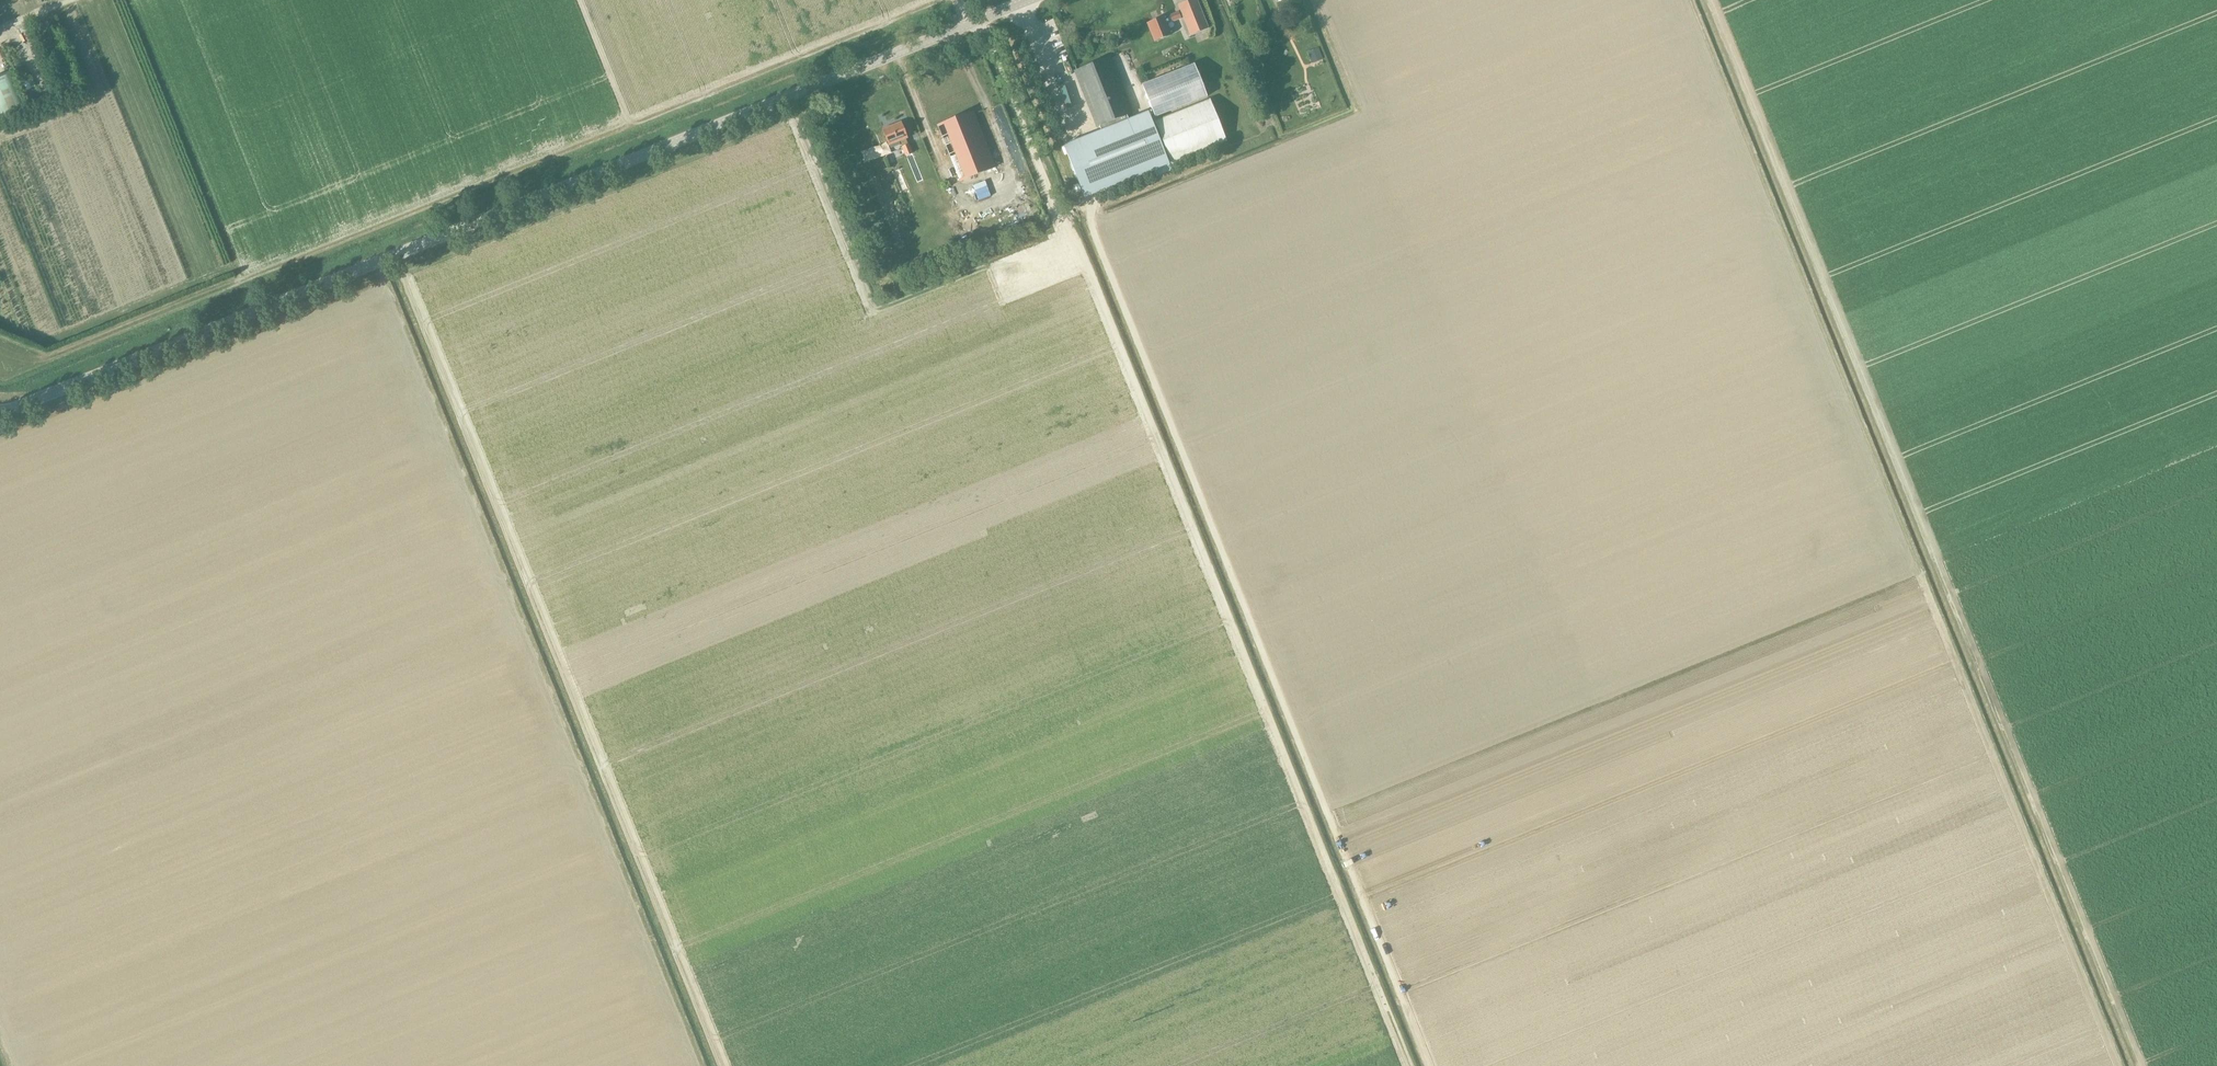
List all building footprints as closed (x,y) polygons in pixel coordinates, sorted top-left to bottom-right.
[(1194,34),(1208,27),(1196,0),(1188,0),(1177,5),(1190,35),(1194,34)] [(1163,17),(1147,23),(1154,41),(1170,35),(1166,24),(1180,18),(1177,11),(1169,15),(1169,16),(1163,18),(1163,17)] [(45,19),(40,21),(49,45),(54,43),(45,19)] [(1126,115),(1132,113),(1110,57),(1074,71),(1096,127),(1099,126),(1126,115)] [(1114,60),(1126,97),(1134,95),(1123,58),(1114,60)] [(1207,97),(1201,82),(1194,64),(1141,84),(1155,118),(1207,97)] [(65,71),(62,70),(59,71),(56,73),(55,76),(55,79),(56,82),(59,85),(62,85),(65,85),(67,83),(69,81),(70,78),(69,75),(68,73),(65,71)] [(9,72),(0,76),(0,115),(3,122),(26,113),(9,72)] [(1225,140),(1208,100),(1156,121),(1157,122),(1152,124),(1167,160),(1171,158),(1172,161),(1225,140)] [(959,181),(995,167),(973,111),(937,126),(959,181)] [(1171,170),(1167,160),(1152,124),(1148,112),(1128,120),(1126,115),(1099,126),(1101,130),(1064,145),(1085,198),(1154,169),(1157,176),(1171,170)] [(901,122),(882,129),(889,145),(899,141),(905,156),(911,153),(905,139),(907,138),(901,122)]
